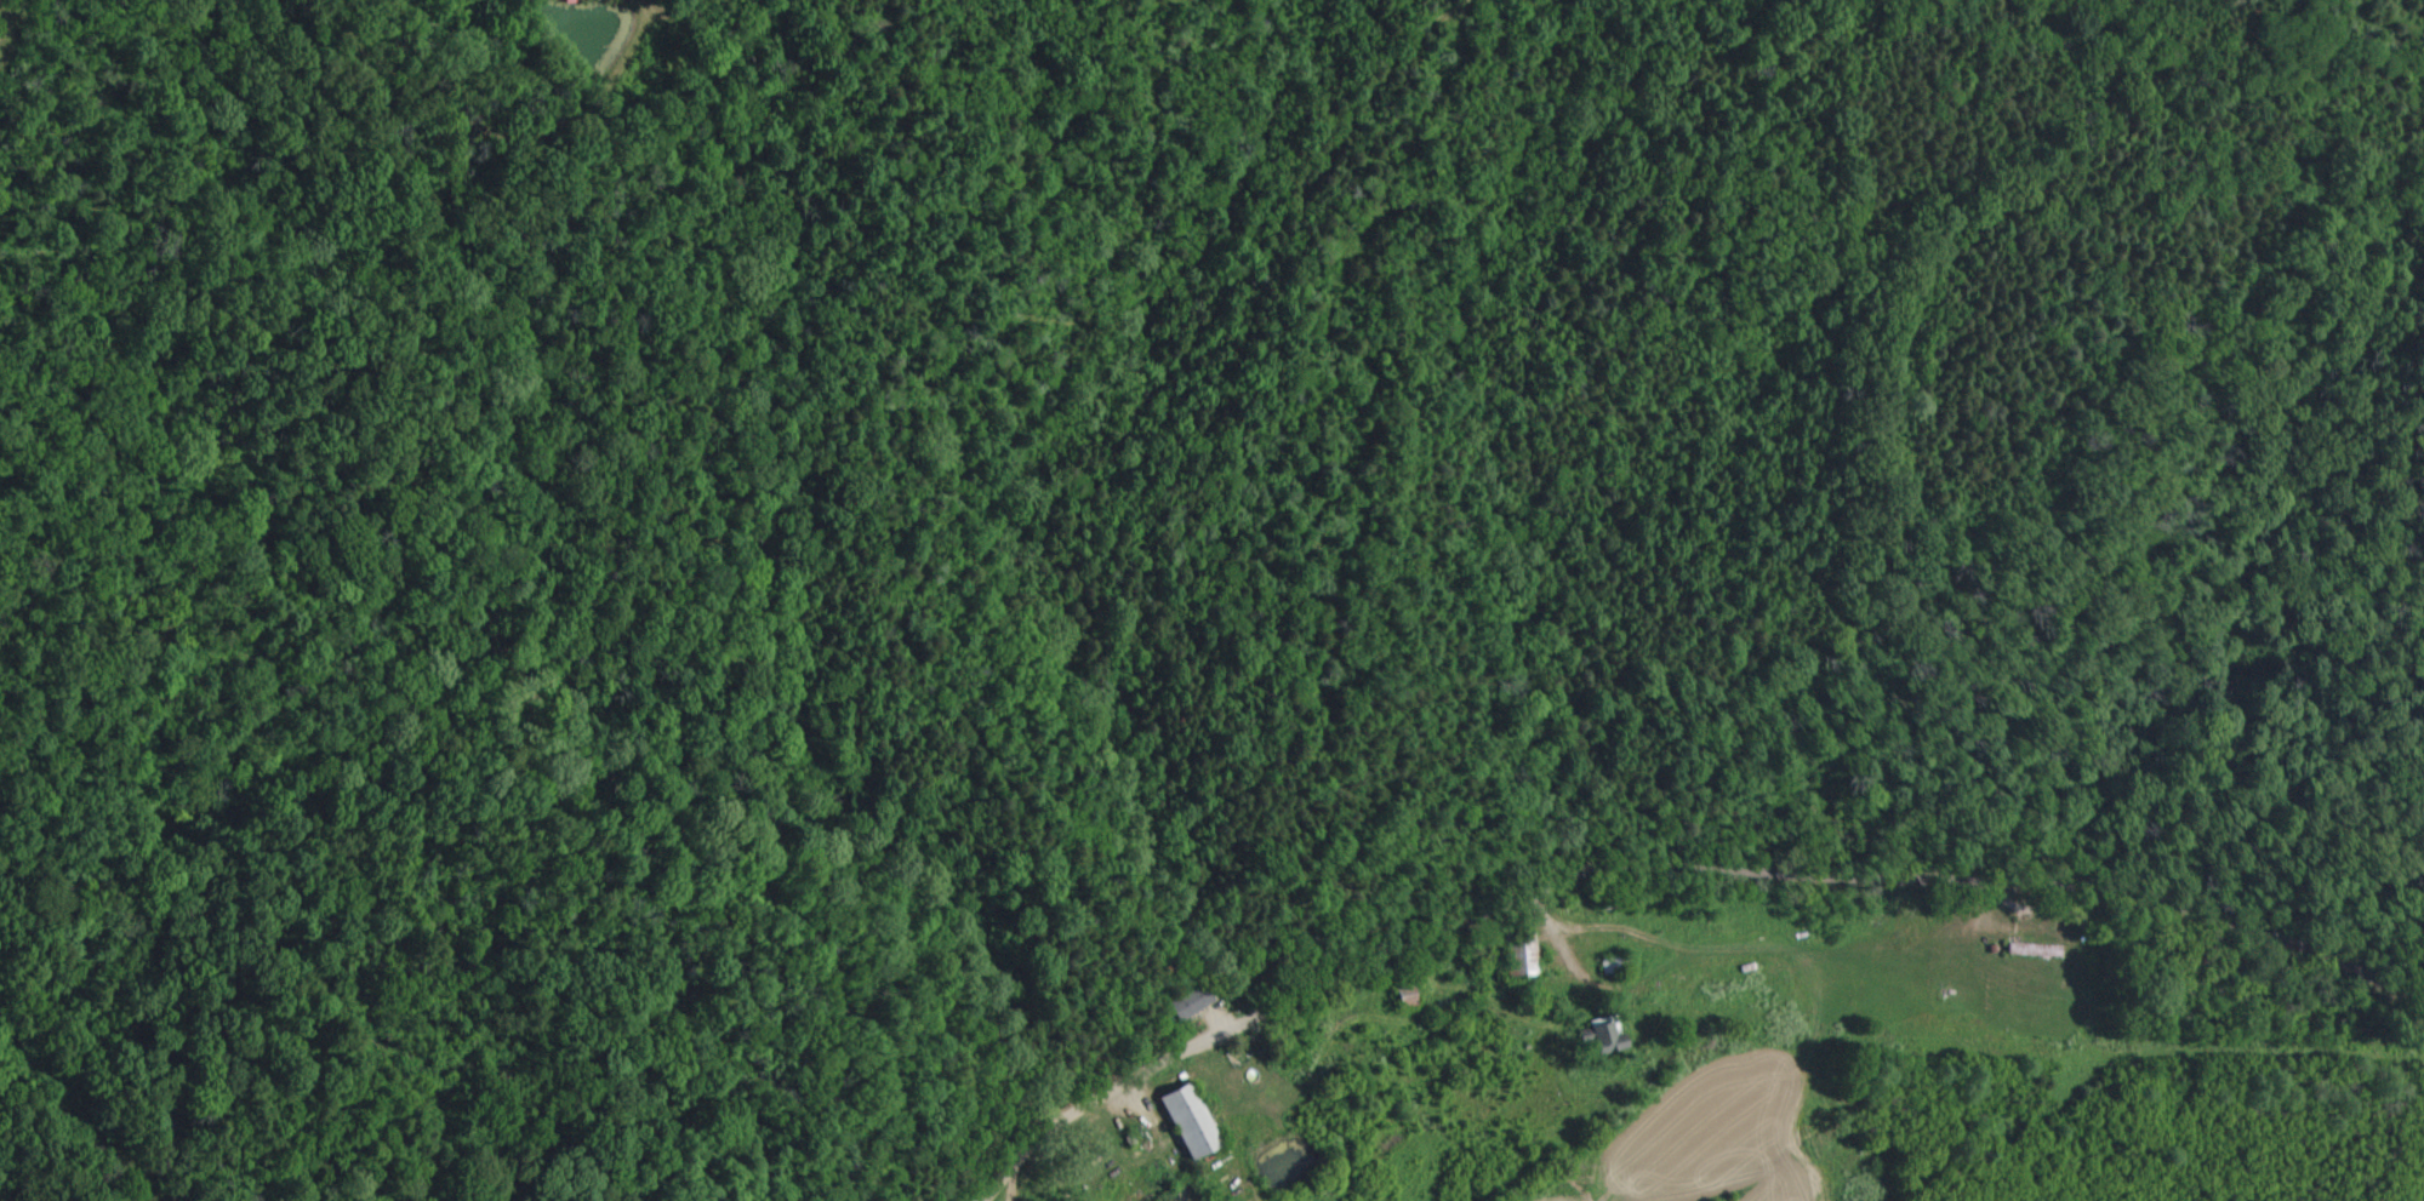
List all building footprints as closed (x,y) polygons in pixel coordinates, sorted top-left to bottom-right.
[(1210,1005),(1202,989),(1167,1007),(1175,1023),(1210,1005)] [(1151,1099),(1182,1163),(1213,1148),(1182,1084),(1151,1099)]
